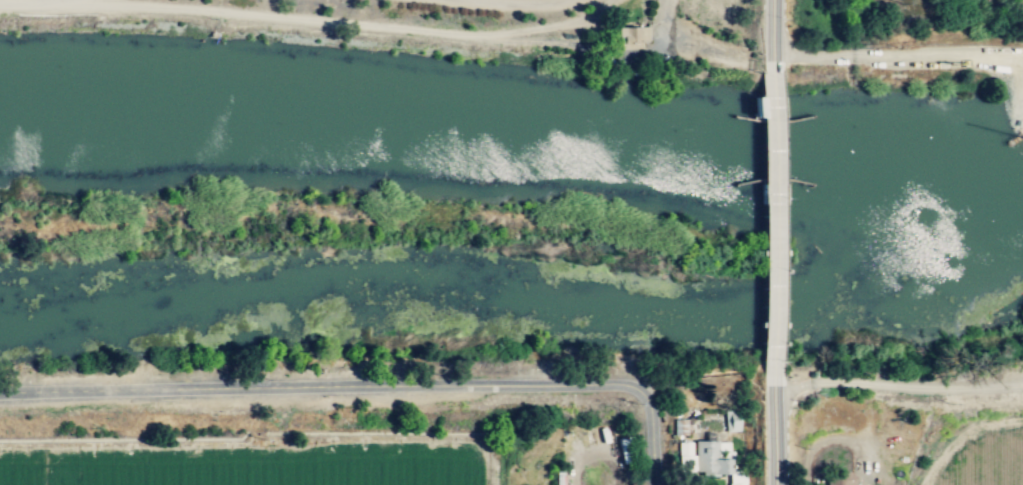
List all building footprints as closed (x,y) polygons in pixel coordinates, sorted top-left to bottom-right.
[(724,432),(738,432),(737,412),(724,412),(724,432)] [(630,463),(630,438),(619,438),(619,463),(630,463)] [(729,475),(729,441),(693,441),(693,475),(729,475)]
